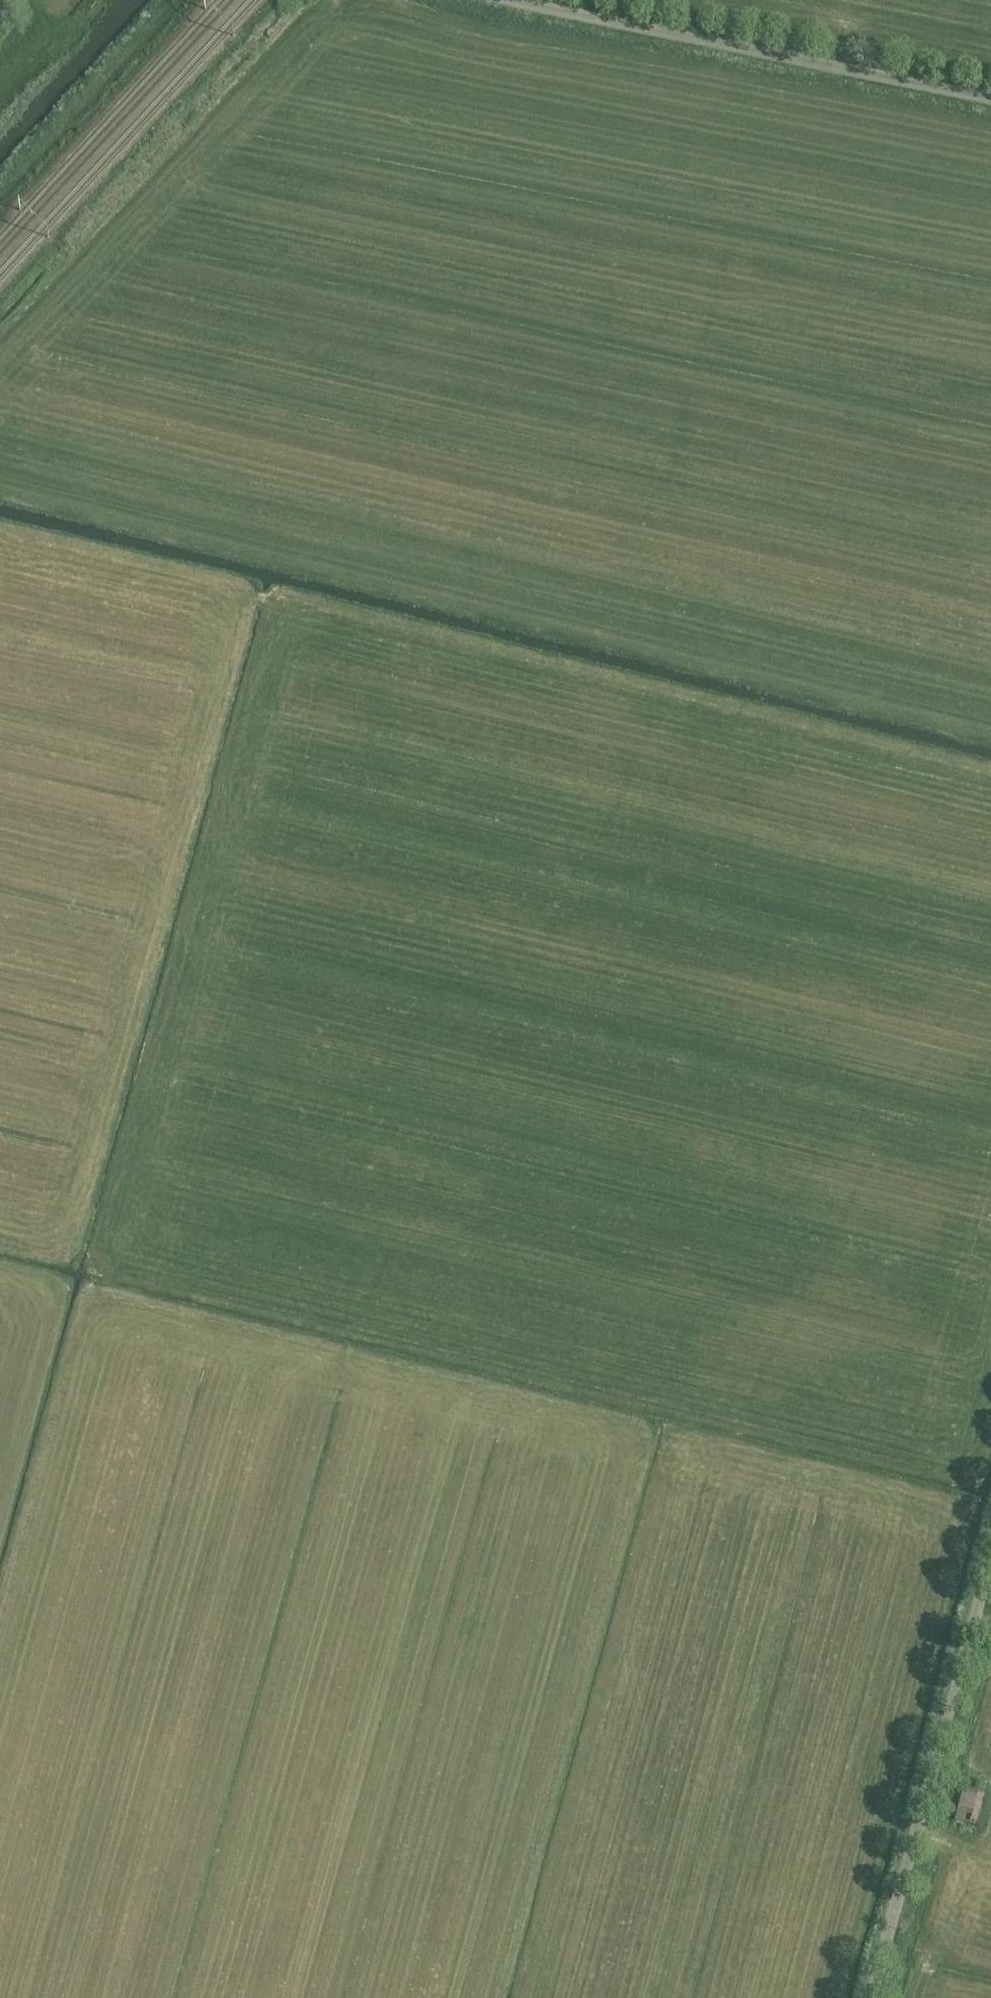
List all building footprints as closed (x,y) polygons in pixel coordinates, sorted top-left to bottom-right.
[(987,1785),(966,1779),(955,1821),(976,1826),(987,1785)]
